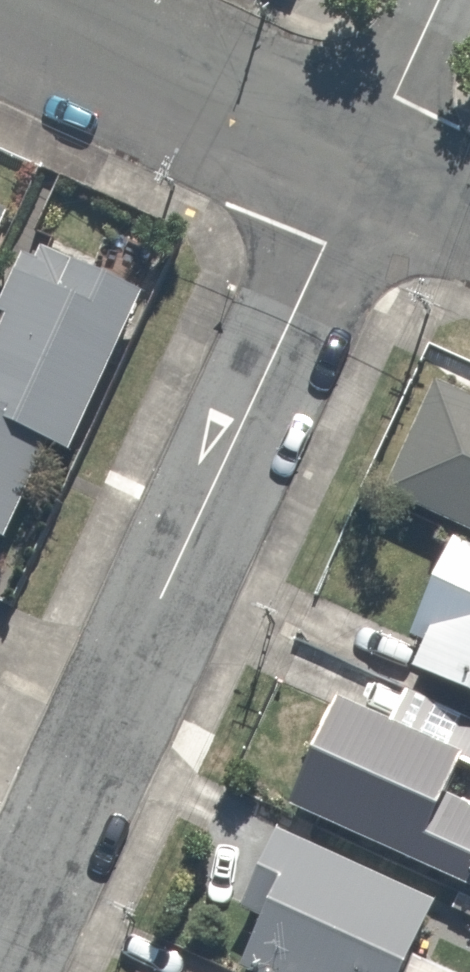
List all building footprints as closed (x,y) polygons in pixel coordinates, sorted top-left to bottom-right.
[(13,211),(0,205),(0,239),(13,211)] [(34,245),(0,321),(0,539),(17,547),(60,453),(70,457),(144,294),(34,245)] [(438,381),(393,494),(469,524),(469,393),(438,381)] [(449,536),(407,633),(423,641),(412,667),(469,692),(469,546),(449,536)] [(336,697),(289,806),(469,882),(469,717),(402,688),(389,719),(336,697)] [(278,825),(242,905),(264,915),(241,967),(253,971),(406,971),(440,898),(278,825)]
